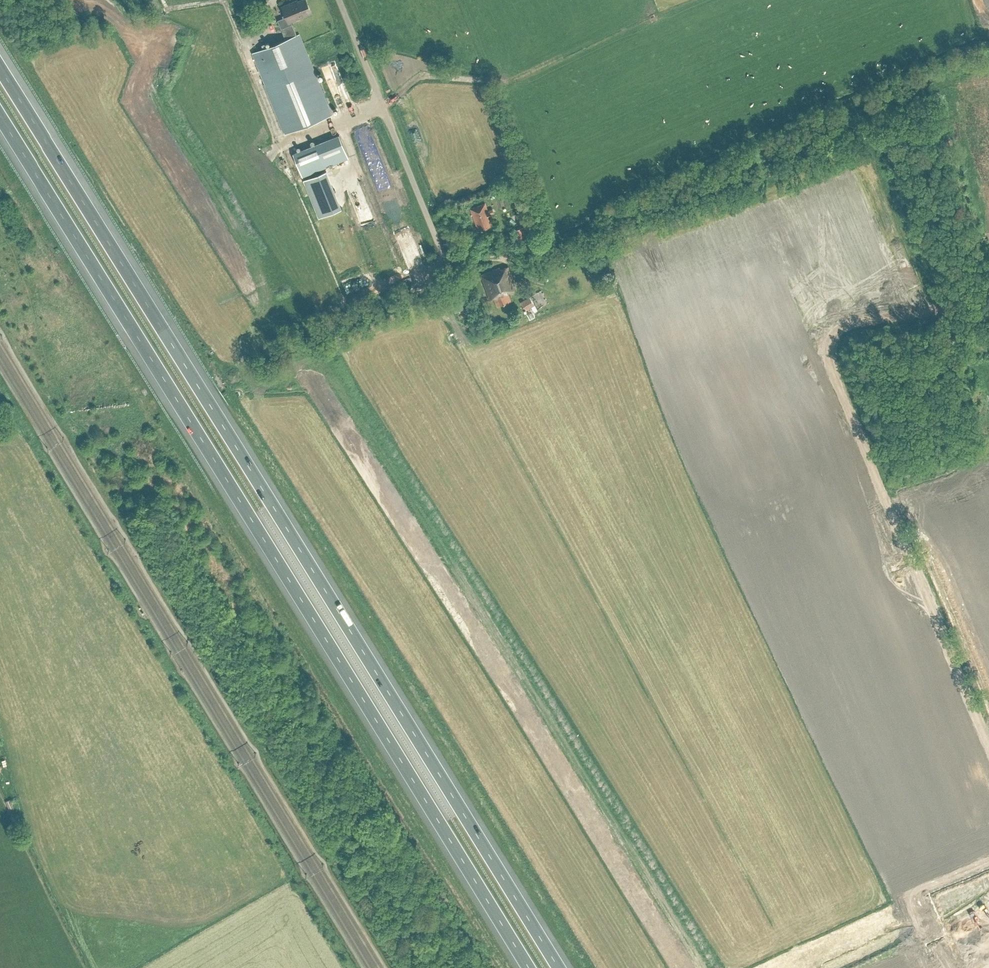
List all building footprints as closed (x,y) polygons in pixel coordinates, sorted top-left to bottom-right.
[(311,12),(306,0),(301,0),(282,8),(285,14),(282,15),(282,17),(277,19),(285,39),(252,53),(285,133),(331,114),(299,34),(297,35),(291,20),(311,12)] [(396,80),(404,78),(401,64),(393,66),(396,80)] [(302,176),(348,157),(339,134),(293,152),(302,176)] [(349,162),(369,228),(383,223),(362,153),(353,156),(355,160),(349,162)] [(492,208),(487,210),(485,203),(470,208),(478,230),(490,226),(486,215),(494,213),(492,208)] [(531,223),(526,209),(515,213),(520,227),(531,223)] [(527,238),(523,227),(514,230),(515,232),(508,235),(511,243),(518,240),(518,241),(527,238)] [(499,268),(480,275),(489,299),(493,297),(496,306),(511,301),(508,293),(516,290),(508,267),(500,270),(499,268)] [(534,302),(541,294),(537,291),(530,298),(534,302)] [(528,296),(519,301),(525,310),(533,304),(528,296)] [(129,316),(138,328),(143,324),(135,312),(129,316)]
